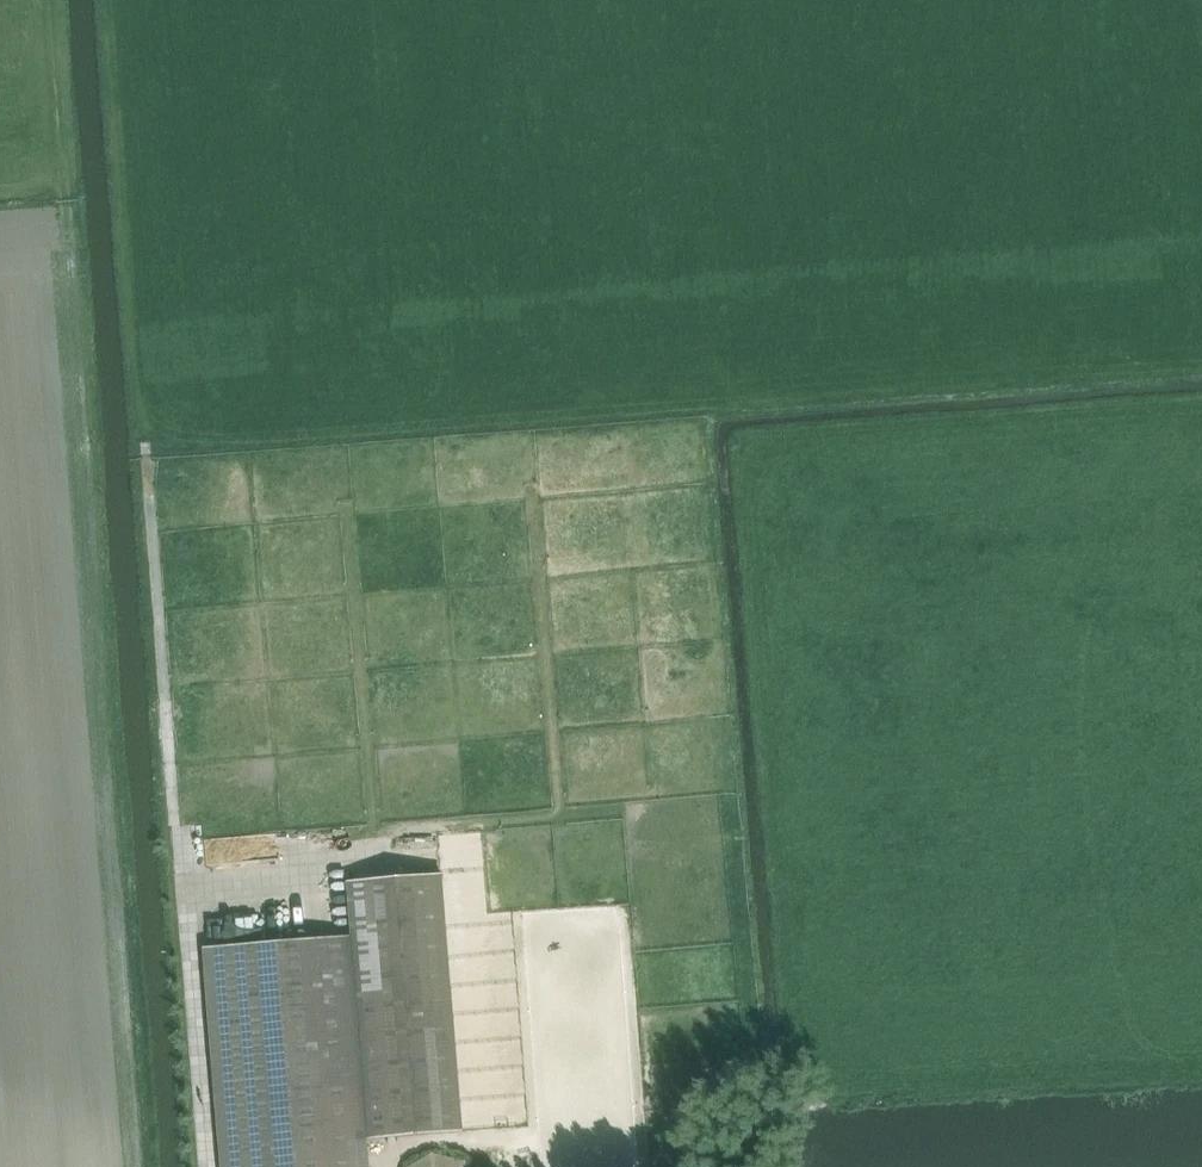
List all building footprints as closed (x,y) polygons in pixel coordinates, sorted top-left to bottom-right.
[(203,948),(221,1166),(368,1166),(366,1140),(462,1132),(441,874),(347,882),(351,936),(203,948)] [(385,1166),(450,1166),(449,1148),(384,1150),(385,1166)]
